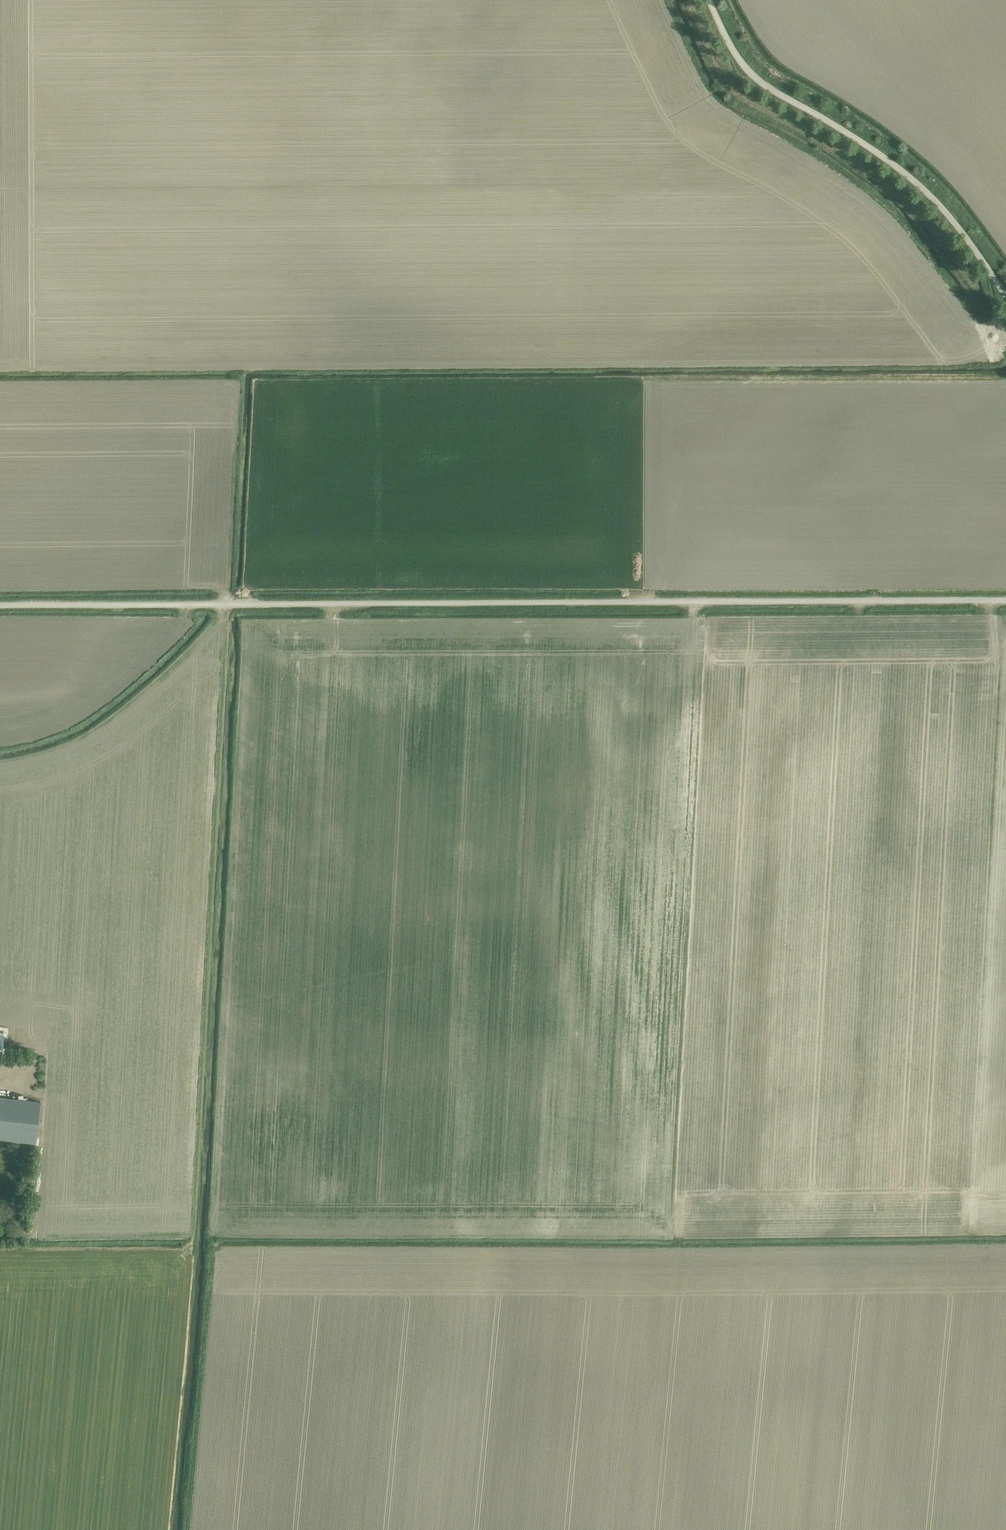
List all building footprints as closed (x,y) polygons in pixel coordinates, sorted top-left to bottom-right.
[(36,1143),(41,1102),(0,1097),(0,1138),(36,1143)] [(10,1188),(10,1194),(26,1196),(27,1190),(10,1188)]
